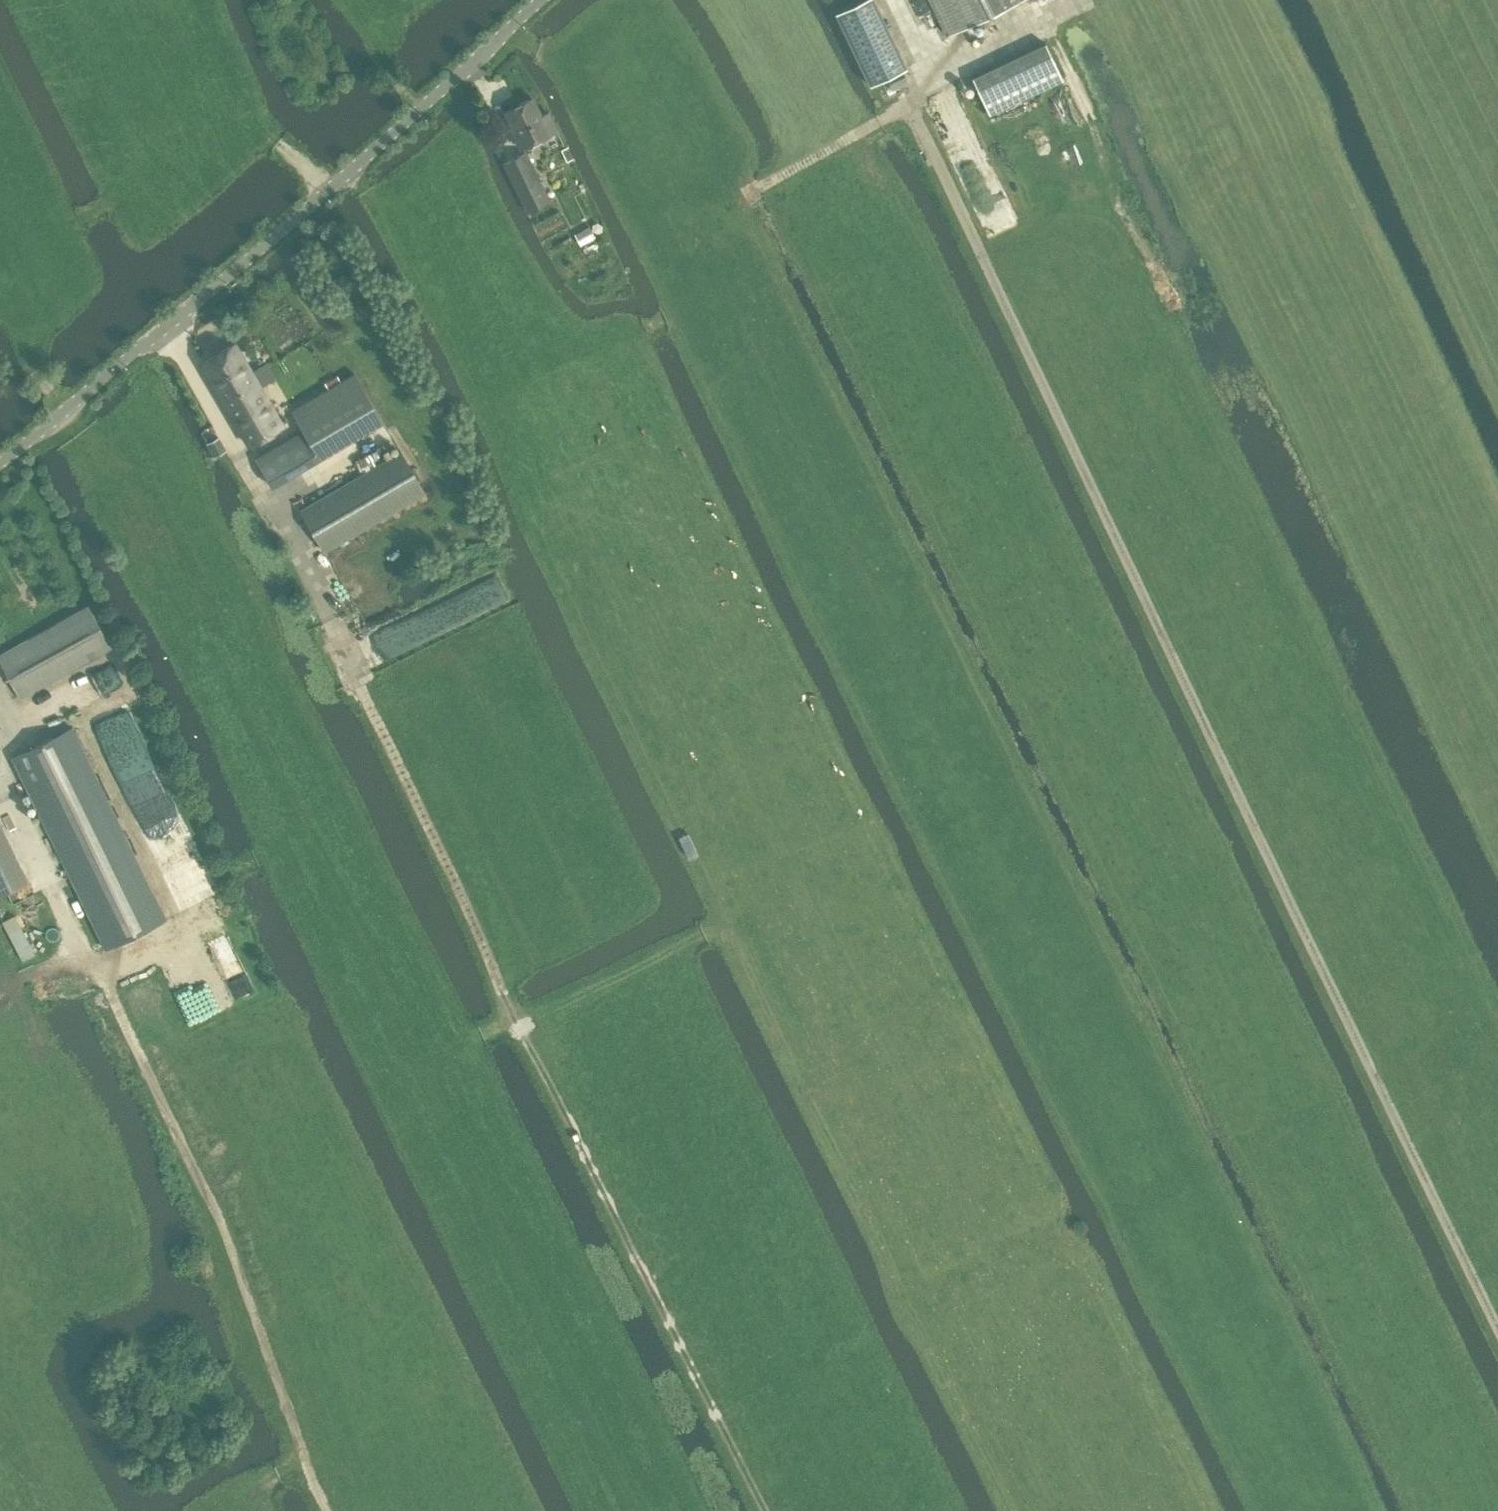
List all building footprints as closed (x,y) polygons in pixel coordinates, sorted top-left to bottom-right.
[(907,69),(873,0),(862,0),(835,13),(870,86),(907,69)] [(1020,0),(932,0),(948,35),(1020,0)] [(989,115),(1063,80),(1045,42),(971,77),(989,115)] [(542,113),(533,95),(506,109),(513,123),(512,124),(522,145),(558,128),(549,110),(542,113)] [(566,148),(561,150),(566,161),(571,159),(573,158),(568,147),(566,148)] [(550,201),(526,152),(503,163),(527,212),(550,201)] [(592,224),(592,230),(596,233),(601,231),(602,227),(602,225),(600,224),(597,222),(592,224)] [(252,371),(236,343),(201,362),(249,444),(283,424),(261,386),(276,378),(267,362),(252,371)] [(291,409),(303,430),(254,458),(272,487),(383,422),(354,372),(291,409)] [(216,454),(228,447),(223,438),(215,443),(211,446),(215,452),(216,454)] [(324,551),(425,493),(401,451),(300,510),(324,551)] [(112,648),(88,605),(0,655),(0,662),(20,698),(112,648)] [(166,919),(128,839),(75,727),(11,757),(66,870),(105,949),(166,919)] [(4,892),(29,880),(0,820),(0,894),(4,892)]
